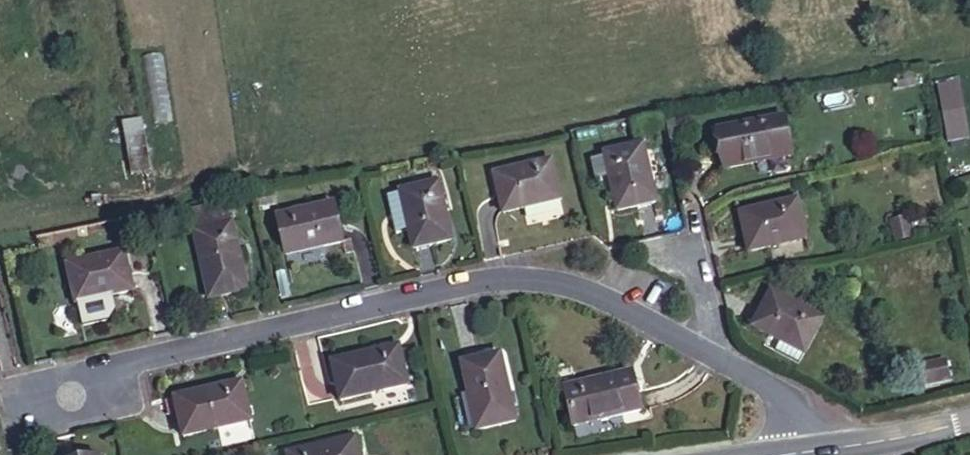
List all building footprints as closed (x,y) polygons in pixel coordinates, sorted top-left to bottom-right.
[(943,141),(967,139),(960,76),(936,78),(943,141)] [(125,153),(144,151),(141,116),(122,118),(125,153)] [(766,120),(703,130),(711,170),(773,159),(766,120)] [(632,147),(591,155),(604,209),(643,200),(632,147)] [(542,166),(484,178),(494,217),(550,205),(542,166)] [(433,190),(395,196),(404,235),(407,253),(444,246),(433,190)] [(404,235),(395,196),(381,200),(389,238),(404,235)] [(796,203),(735,213),(743,251),(802,241),(796,203)] [(335,211),(272,224),(279,265),(343,252),(335,211)] [(224,230),(189,237),(201,294),(236,286),(224,230)] [(133,254),(73,266),(81,305),(142,292),(133,254)] [(780,293),(758,320),(781,337),(802,352),(823,325),(780,293)] [(802,352),(781,337),(774,346),(794,363),(802,352)] [(496,352),(454,361),(466,425),(509,416),(496,352)] [(385,354),(325,365),(334,406),(393,395),(385,354)] [(579,421),(641,411),(635,370),(572,382),(579,421)] [(238,391),(173,403),(181,442),(246,429),(238,391)] [(276,454),(344,454),(342,441),(276,454)]
